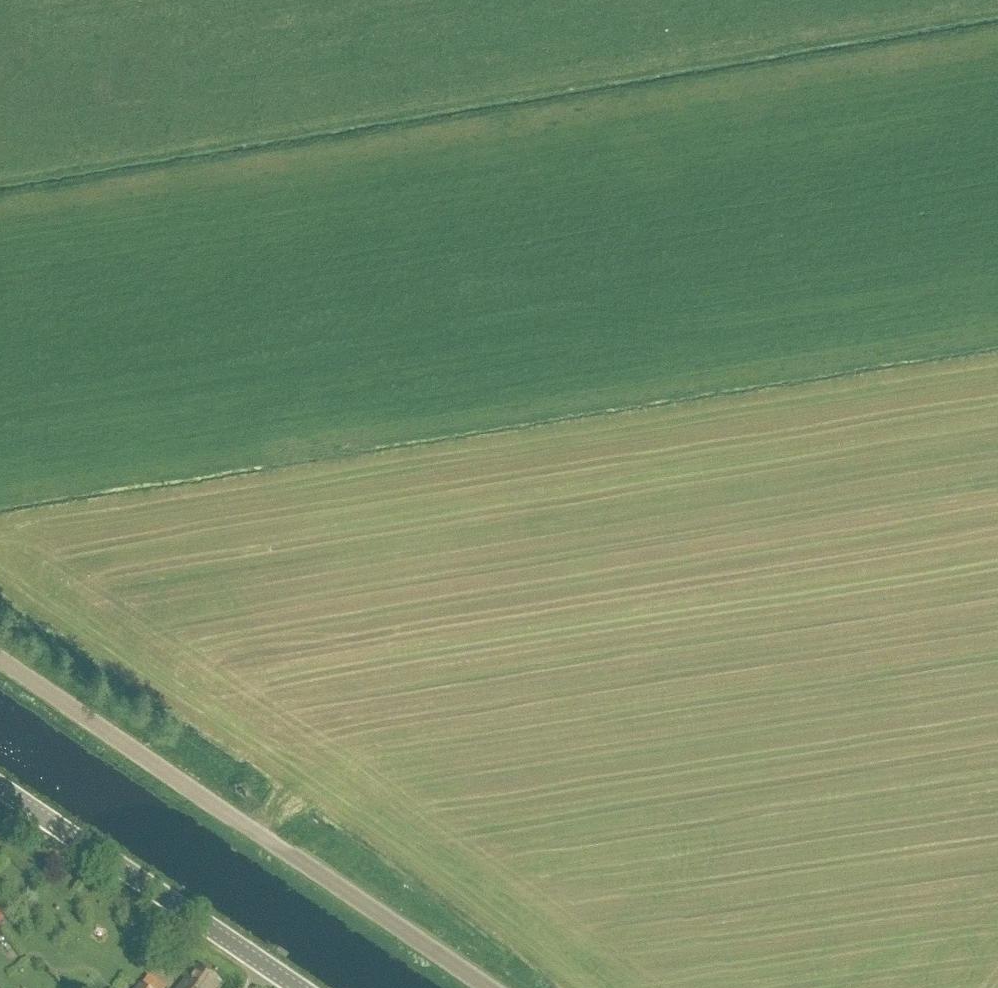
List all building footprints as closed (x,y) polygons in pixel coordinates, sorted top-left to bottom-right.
[(222,984),(196,966),(181,987),(219,987),(222,984)]
